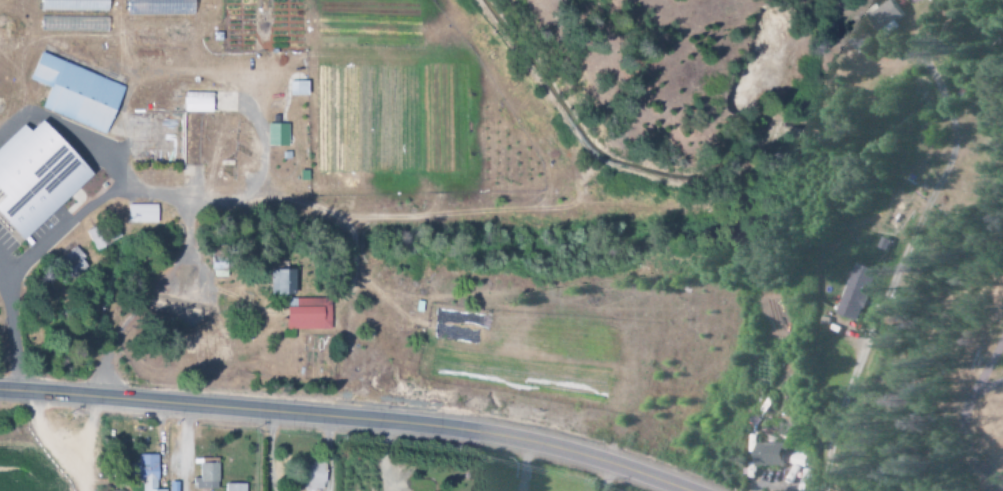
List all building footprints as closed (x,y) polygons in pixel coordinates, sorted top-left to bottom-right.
[(194,16),(194,0),(127,0),(127,16),(194,16)] [(895,0),(893,0),(883,7),(880,3),(868,12),(882,33),(907,16),(895,0)] [(41,31),(108,32),(108,18),(41,16),(41,31)] [(862,55),(874,44),(860,28),(848,39),(862,55)] [(42,109),(106,134),(124,86),(40,53),(30,80),(50,87),(42,109)] [(213,93),(185,93),(185,112),(212,113),(213,93)] [(42,120),(29,131),(23,125),(0,146),(0,193),(3,196),(0,199),(0,217),(22,241),(93,174),(42,120)] [(287,146),(288,124),(268,123),(267,145),(287,146)] [(158,205),(128,204),(128,223),(157,224),(158,205)] [(121,239),(112,220),(86,232),(94,250),(121,239)] [(212,278),(227,278),(226,246),(211,246),(212,278)] [(88,264),(73,247),(56,264),(71,280),(88,264)] [(838,314),(859,321),(877,270),(857,263),(838,314)] [(295,294),(294,269),(271,270),(271,283),(276,283),(277,295),(295,294)] [(287,330),(331,329),(330,298),(287,299),(287,330)] [(758,466),(785,466),(784,455),(790,455),(790,443),(758,444),(758,466)] [(142,490),(166,490),(166,489),(158,489),(158,455),(138,455),(138,464),(130,464),(130,481),(142,481),(142,490)] [(199,489),(219,488),(218,463),(199,464),(199,489)] [(304,490),(324,490),(324,464),(305,463),(304,490)]
